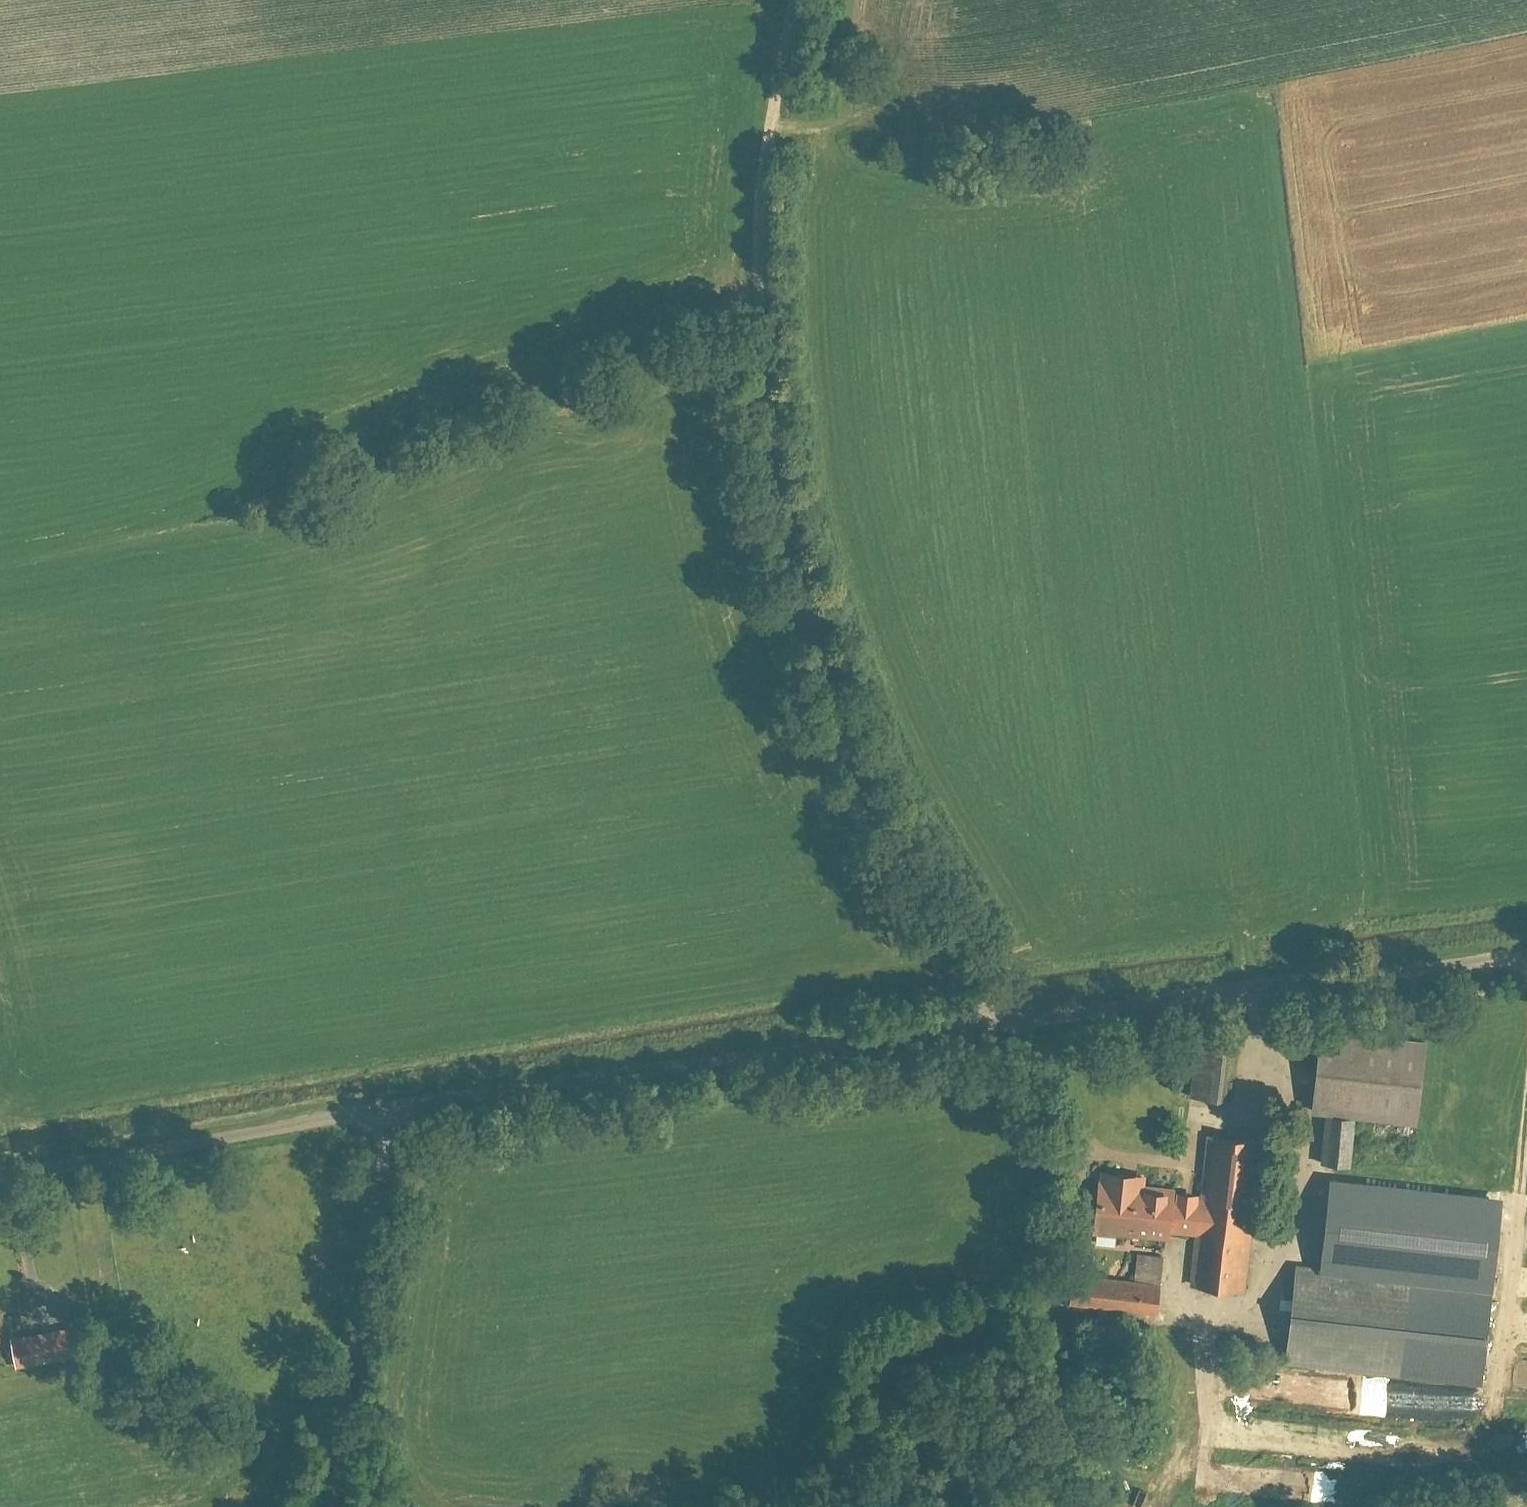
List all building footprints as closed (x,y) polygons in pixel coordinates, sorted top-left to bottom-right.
[(1328,1033),(1320,1107),(1422,1118),(1430,1044),(1328,1033)] [(1199,1037),(1192,1106),(1228,1110),(1235,1041),(1199,1037)] [(1312,1242),(1347,1246),(1362,1126),(1326,1121),(1312,1242)] [(1209,1140),(1205,1198),(1151,1195),(1152,1175),(1105,1172),(1101,1239),(1148,1242),(1148,1238),(1202,1242),(1200,1284),(1252,1287),(1261,1143),(1209,1140)] [(1165,1259),(1140,1258),(1138,1272),(1164,1274),(1165,1259)] [(1303,1268),(1293,1362),(1484,1384),(1494,1290),(1303,1268)] [(1081,1272),(1078,1316),(1160,1323),(1164,1279),(1081,1272)] [(12,1343),(0,1299),(0,1347),(12,1343)] [(22,1340),(27,1367),(79,1357),(74,1330),(22,1340)]
